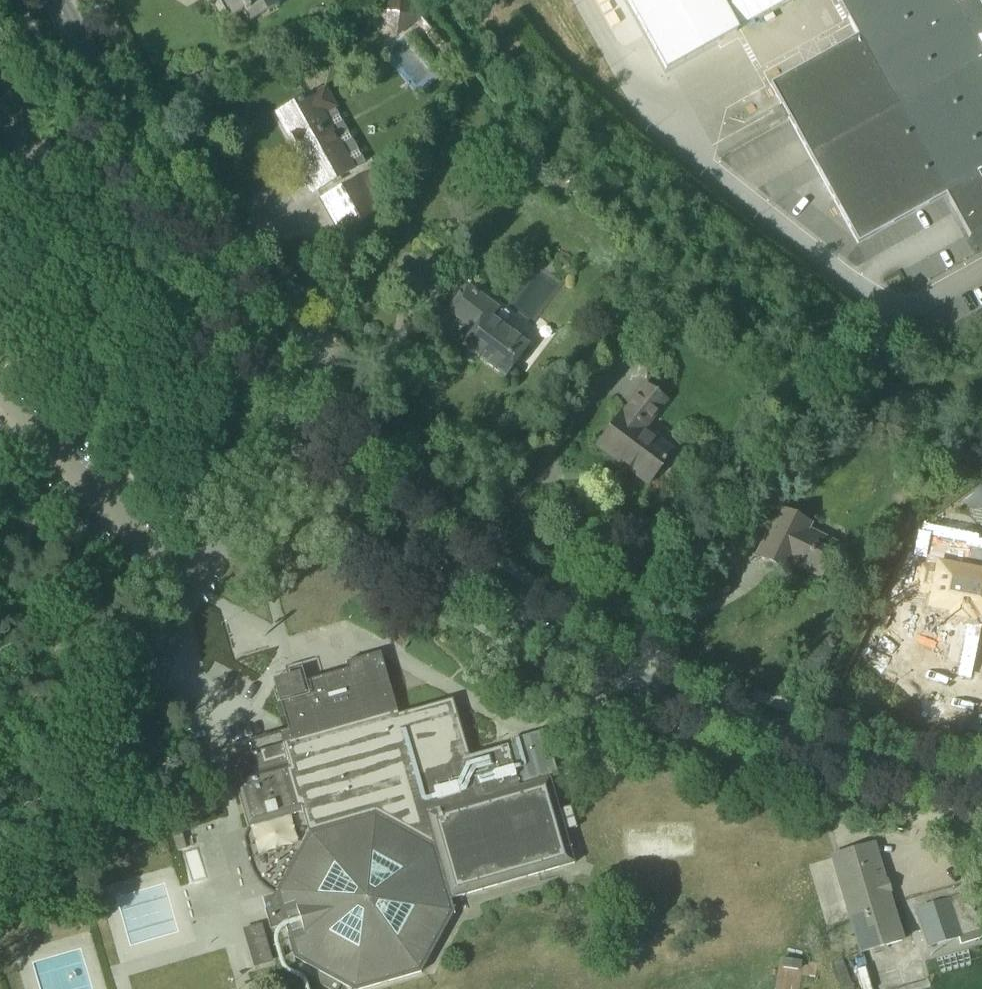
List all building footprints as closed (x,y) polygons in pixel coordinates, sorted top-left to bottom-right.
[(227,18),(227,19),(244,10),(250,21),(278,5),(275,0),(217,0),(227,18)] [(409,0),(391,0),(376,13),(398,37),(422,16),(409,0)] [(666,69),(667,70),(737,31),(737,30),(721,0),(627,0),(666,69)] [(791,0),(724,0),(736,26),(791,0)] [(857,36),(770,84),(858,243),(945,195),(969,238),(981,231),(981,0),(837,0),(857,36)] [(301,100),(297,102),(297,103),(277,114),(304,162),(297,165),(312,192),(352,170),(322,115),(337,107),(325,87),(302,100),(301,100)] [(339,188),(358,222),(379,210),(361,176),(339,188)] [(474,329),(462,346),(504,377),(527,345),(491,318),(498,308),(466,285),(447,311),(466,325),(467,324),(474,329)] [(622,413),(597,446),(616,461),(618,459),(631,469),(629,471),(647,484),(672,451),(644,430),(666,401),(644,385),(623,413),(622,413)] [(811,524),(779,508),(755,556),(787,571),(791,563),(820,577),(837,543),(808,529),(811,524)] [(913,594),(915,595),(915,593),(934,599),(930,612),(950,619),(949,623),(970,630),(971,625),(981,629),(981,576),(966,571),(973,552),(931,538),(918,581),(919,581),(916,591),(914,591),(913,594)] [(381,657),(380,652),(345,662),(346,663),(350,662),(351,668),(300,683),(302,692),(280,699),(288,729),(279,732),(282,743),(229,759),(234,777),(233,778),(247,827),(312,808),(318,829),(308,832),(275,892),(279,906),(265,910),(270,929),(285,925),(298,972),(329,988),(338,988),(341,984),(349,988),(350,988),(363,988),(421,972),(454,912),(450,899),(574,863),(565,831),(576,828),(570,805),(558,808),(549,777),(549,776),(518,785),(507,745),(468,756),(452,698),(397,714),(381,657)] [(252,701),(261,682),(212,659),(204,677),(252,701)] [(557,775),(544,729),(510,739),(511,744),(507,745),(518,785),(549,776),(549,777),(557,775)] [(832,855),(857,940),(861,953),(901,941),(887,892),(888,892),(888,890),(887,891),(884,883),(886,883),(885,882),(884,882),(873,843),(832,855)] [(928,943),(957,934),(960,942),(981,935),(981,932),(981,927),(970,891),(917,907),(928,943)]
